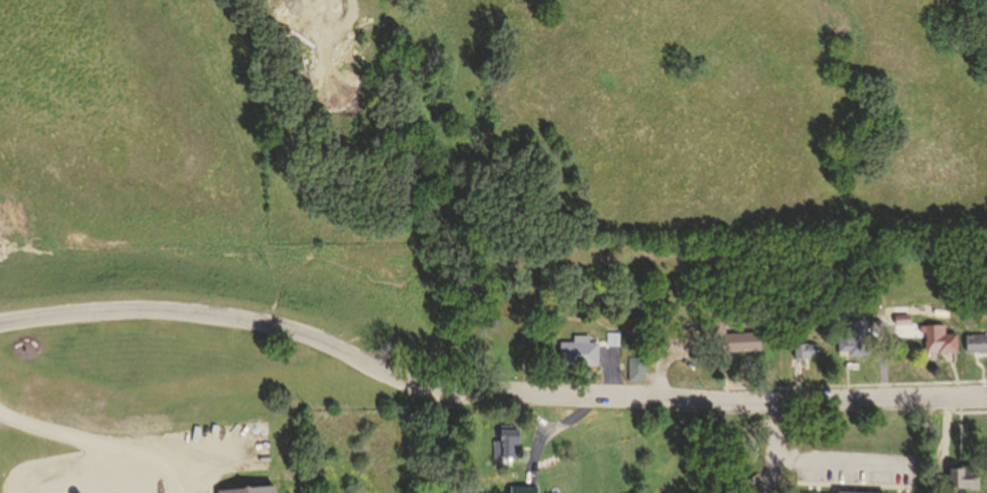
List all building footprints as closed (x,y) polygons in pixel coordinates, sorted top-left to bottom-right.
[(895,313),(895,321),(909,321),(909,313),(895,313)] [(848,320),(848,330),(836,331),(837,351),(849,350),(849,357),(865,357),(864,319),(848,320)] [(924,323),(925,350),(955,349),(955,333),(944,333),(943,322),(924,323)] [(709,324),(710,333),(723,332),(723,323),(709,324)] [(717,340),(726,339),(725,334),(755,331),(757,347),(746,348),(746,353),(727,354),(726,346),(718,347),(717,340)] [(976,331),(986,331),(986,350),(966,351),(966,343),(976,342),(976,331)] [(606,332),(607,345),(618,345),(618,332),(606,332)] [(560,366),(560,342),(573,342),(573,335),(587,335),(587,343),(596,343),(596,366),(560,366)] [(793,344),(793,358),(804,358),(803,355),(814,354),(814,343),(793,344)] [(629,355),(628,379),(643,380),(644,356),(629,355)] [(510,457),(510,442),(518,442),(517,429),(499,429),(499,437),(493,438),(493,457),(510,457)] [(951,467),(962,467),(962,461),(974,461),(974,471),(980,471),(980,483),(951,483),(951,467)] [(512,492),(537,492),(537,483),(513,482),(512,492)]
